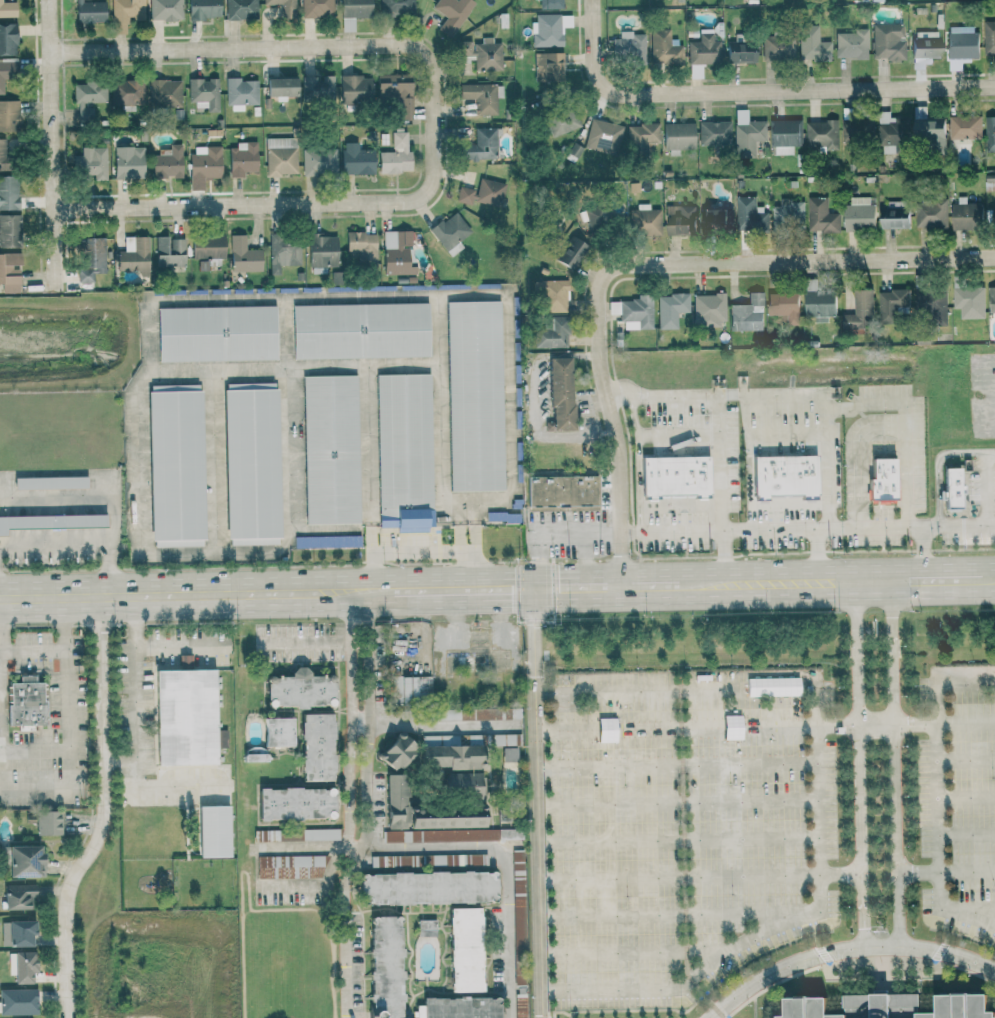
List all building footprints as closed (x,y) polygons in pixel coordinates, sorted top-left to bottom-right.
[(15,2),(1,2),(1,0),(0,0),(0,17),(15,17),(15,2)] [(105,1),(90,1),(90,0),(76,0),(76,23),(105,23),(105,1)] [(144,0),(112,0),(112,34),(125,34),(125,20),(144,20),(144,0)] [(150,21),(182,20),(182,0),(149,0),(150,21)] [(219,0),(188,0),(188,20),(219,19),(219,0)] [(225,20),(257,19),(256,0),(224,0),(225,20)] [(262,5),(280,5),(280,21),(295,21),(295,0),(262,0),(262,5)] [(333,17),(333,0),(302,0),(302,17),(333,17)] [(354,32),(354,18),(369,18),(370,0),(341,0),(340,31),(354,32)] [(379,12),(413,13),(413,0),(379,0),(379,12)] [(456,0),(437,0),(432,7),(446,17),(437,29),(450,38),(475,2),(471,0),(456,0)] [(541,8),(562,8),(562,0),(541,0),(541,8)] [(994,54),(994,21),(983,21),(983,54),(994,54)] [(15,23),(0,24),(0,55),(16,55),(15,23)] [(904,23),(872,24),(873,60),(904,59),(904,23)] [(831,42),(818,41),(818,26),(799,25),(798,61),(830,62),(831,42)] [(835,33),(836,58),(868,58),(868,28),(854,29),(854,32),(835,33)] [(649,29),(650,65),(682,64),(682,45),(670,45),(670,29),(649,29)] [(687,64),(721,64),(721,38),(714,38),(714,29),(698,29),(698,41),(687,42),(687,64)] [(939,60),(939,31),(912,32),(913,69),(924,69),(924,60),(939,60)] [(947,32),(948,59),(978,58),(977,31),(947,32)] [(644,32),(619,33),(619,38),(612,38),(612,63),(645,62),(644,32)] [(761,36),(762,60),(794,59),(793,35),(761,36)] [(501,70),(500,42),(492,43),(491,37),(481,37),(481,43),(471,44),(471,41),(457,41),(458,56),(474,56),(474,71),(501,70)] [(755,62),(754,42),(725,43),(726,63),(755,62)] [(534,53),(535,83),(563,82),(562,52),(534,53)] [(4,94),(4,78),(16,78),(16,60),(0,60),(0,94),(4,94)] [(410,74),(376,75),(377,99),(395,99),(396,120),(411,119),(410,74)] [(371,75),(339,75),(340,102),(371,102),(371,75)] [(302,77),(301,101),(333,101),(334,76),(321,76),(321,78),(302,77)] [(243,111),(242,105),(258,105),(257,80),(239,81),(238,77),(226,78),(227,111),(243,111)] [(265,78),(266,97),(295,97),(295,77),(265,78)] [(181,106),(180,79),(149,80),(149,107),(181,106)] [(188,79),(188,105),(206,106),(206,111),(217,112),(217,79),(188,79)] [(111,106),(143,105),(143,80),(110,81),(111,106)] [(73,84),(73,103),(78,103),(78,123),(93,123),(92,104),(106,104),(106,83),(73,84)] [(459,85),(459,99),(474,99),(475,115),(496,114),(495,83),(459,85)] [(0,101),(0,132),(19,132),(18,100),(0,101)] [(944,119),(926,119),(926,106),(913,107),(914,139),(931,139),(931,150),(945,149),(944,119)] [(580,128),(574,108),(544,118),(550,137),(580,128)] [(766,141),(765,121),(747,121),(746,109),(733,110),(735,158),(754,157),(754,142),(766,141)] [(879,111),(878,153),(901,153),(902,123),(889,122),(890,112),(879,111)] [(949,116),(949,139),(981,138),(981,115),(949,116)] [(616,155),(621,125),(589,119),(584,149),(616,155)] [(840,120),(840,141),(866,140),(866,137),(873,137),(873,119),(840,120)] [(985,152),(994,152),(994,119),(984,119),(985,152)] [(698,122),(698,146),(731,144),(730,120),(698,122)] [(773,155),(793,155),(792,146),(800,146),(799,120),(772,120),(773,155)] [(806,121),(805,146),(825,146),(825,149),(838,149),(838,121),(806,121)] [(693,123),(664,123),(664,156),(678,155),(678,149),(694,148),(693,123)] [(659,143),(658,124),(627,125),(627,158),(647,157),(646,143),(659,143)] [(475,144),(461,145),(461,161),(496,160),(496,128),(474,128),(475,144)] [(391,132),(392,151),(378,152),(379,172),(410,171),(410,150),(407,151),(406,132),(391,132)] [(9,170),(8,138),(0,139),(0,170),(9,170)] [(296,175),(295,138),(265,138),(265,176),(296,175)] [(228,144),(229,177),(243,177),(243,172),(256,172),(256,143),(228,144)] [(152,152),(152,178),(182,177),(181,144),(169,144),(169,152),(152,152)] [(190,190),(203,190),(203,179),(220,179),(220,146),(189,147),(190,190)] [(106,177),(105,147),(80,147),(80,155),(72,155),(73,177),(106,177)] [(113,179),(143,179),(143,147),(114,147),(113,179)] [(336,149),(302,148),(301,175),(336,176),(336,149)] [(341,149),(341,174),(374,173),(374,149),(341,149)] [(984,175),(985,191),(994,191),(994,175),(984,175)] [(0,176),(0,210),(18,210),(17,176),(0,176)] [(506,184),(478,178),(476,190),(458,186),(455,200),(500,209),(506,184)] [(755,206),(755,196),(735,196),(736,231),(767,230),(766,206),(755,206)] [(951,203),(951,229),(980,229),(979,204),(965,204),(965,196),(957,197),(957,203),(951,203)] [(808,232),(840,231),(839,213),(827,213),(827,197),(807,197),(808,232)] [(844,230),(875,230),(874,204),(869,204),(869,197),(849,197),(849,205),(844,205),(844,230)] [(947,228),(946,199),(915,200),(916,229),(947,228)] [(803,200),(779,200),(779,206),(772,206),(772,228),(803,228),(803,200)] [(881,229),(909,228),(909,218),(904,218),(904,201),(889,202),(889,209),(880,210),(881,229)] [(660,235),(660,209),(649,209),(648,203),(636,204),(636,210),(629,210),(629,236),(660,235)] [(666,235),(695,234),(694,205),(665,206),(666,235)] [(587,228),(612,224),(610,206),(584,210),(587,228)] [(704,209),(704,232),(732,231),(731,208),(704,209)] [(462,248),(458,240),(470,233),(456,211),(430,227),(448,257),(462,248)] [(0,214),(0,247),(19,247),(20,215),(0,214)] [(382,231),(383,275),(415,275),(415,266),(410,266),(409,230),(382,231)] [(346,252),(358,252),(358,272),(376,271),(376,232),(346,233),(346,252)] [(268,235),(270,276),(280,275),(279,266),(300,265),(300,234),(268,235)] [(336,234),(308,235),(309,273),(325,273),(325,267),(336,267),(336,234)] [(230,272),(261,271),(260,249),(245,249),(245,235),(230,235),(230,272)] [(116,271),(148,271),(148,237),(124,236),(123,251),(116,251),(116,271)] [(155,266),(184,266),(184,239),(168,239),(168,236),(155,236),(155,266)] [(191,259),(224,258),(223,236),(191,237),(191,259)] [(587,248),(571,236),(554,258),(570,271),(587,248)] [(78,238),(78,282),(93,282),(93,273),(104,273),(104,238),(78,238)] [(1,283),(2,293),(19,293),(18,253),(0,254),(0,284),(1,283)] [(332,284),(344,284),(344,273),(331,273),(332,284)] [(959,318),(983,318),(984,286),(965,286),(966,280),(953,279),(953,308),(960,309),(959,318)] [(541,313),(567,312),(566,280),(534,281),(534,294),(541,293),(541,313)] [(854,314),(841,315),(841,330),(873,329),(872,289),(854,290),(854,314)] [(879,290),(878,322),(895,322),(895,306),(909,307),(909,291),(879,290)] [(805,317),(835,316),(834,291),(804,292),(805,317)] [(762,292),(748,292),(748,304),(729,304),(730,331),(762,330),(762,292)] [(767,293),(767,316),(786,316),(786,325),(798,325),(798,292),(767,293)] [(677,329),(676,313),(688,312),(688,294),(657,295),(657,329),(677,329)] [(692,295),(693,327),(724,327),(723,294),(692,295)] [(622,330),(652,330),(651,299),(608,300),(608,315),(621,314),(622,330)] [(445,302),(449,492),(503,490),(500,301),(445,302)] [(427,303),(292,305),(292,359),(429,357),(427,303)] [(157,308),(158,362),(276,360),(275,306),(157,308)] [(534,348),(567,348),(566,317),(542,317),(543,329),(534,329),(534,348)] [(572,430),(570,357),(548,358),(550,421),(544,421),(545,431),(572,430)] [(375,375),(378,529),(433,528),(429,374),(375,375)] [(359,524),(357,375),(302,376),(304,525),(359,524)] [(226,546),(280,545),(276,383),(223,384),(226,546)] [(150,548),(204,547),(200,385),(147,386),(150,548)] [(709,496),(708,456),(640,457),(641,497),(709,496)] [(752,457),(753,497),(800,496),(801,500),(816,500),(815,456),(752,457)] [(868,503),(896,501),(894,458),(871,459),(872,479),(867,480),(868,503)] [(943,468),(944,510),(961,509),(960,468),(943,468)] [(13,478),(14,489),(86,488),(86,476),(13,478)] [(527,477),(528,509),(598,508),(597,476),(527,477)] [(5,536),(5,529),(104,527),(104,515),(0,516),(0,536),(5,536)] [(294,536),(294,548),(360,548),(360,536),(294,536)] [(154,671),(156,767),(217,765),(215,670),(154,671)] [(44,725),(43,683),(34,683),(34,674),(18,675),(18,683),(7,683),(8,726),(44,725)] [(431,700),(430,676),(391,677),(392,701),(431,700)] [(268,705),(268,678),(332,678),(332,705),(311,705),(268,705)] [(500,720),(499,708),(428,709),(428,721),(500,720)] [(333,780),(332,715),(303,716),(304,780),(333,780)] [(294,746),(293,718),(265,718),(266,746),(294,746)] [(418,748),(403,734),(382,756),(398,770),(418,748)] [(492,734),(493,746),(514,745),(514,734),(492,734)] [(487,770),(487,745),(421,746),(422,771),(487,770)] [(502,761),(516,761),(516,747),(502,747),(502,761)] [(267,762),(267,754),(244,754),(245,762),(267,762)] [(481,798),(481,773),(430,774),(430,799),(481,798)] [(485,809),(408,810),(407,774),(387,774),(388,827),(485,825),(485,809)] [(261,818),(260,789),(333,788),(334,817),(261,818)] [(198,806),(199,856),(230,856),(229,805),(198,806)] [(61,835),(61,811),(36,810),(36,834),(61,835)] [(254,830),(254,842),(339,840),(338,828),(254,830)] [(497,840),(497,828),(384,831),(384,842),(497,840)] [(498,829),(498,841),(522,840),(521,828),(498,829)] [(42,876),(41,844),(0,845),(0,855),(0,862),(7,862),(8,877),(42,876)] [(512,850),(512,881),(523,881),(524,850),(512,850)] [(256,856),(257,878),(323,877),(322,855),(256,856)] [(362,905),(361,876),(500,872),(500,901),(362,905)] [(34,884),(3,885),(3,909),(34,908),(34,884)] [(512,886),(514,955),(526,955),(524,886),(512,886)] [(483,990),(481,909),(451,910),(453,990),(483,990)] [(403,917),(372,917),(374,1017),(404,1017),(403,917)] [(1,921),(1,946),(31,946),(31,933),(34,933),(34,920),(1,921)] [(435,920),(422,920),(421,936),(434,936),(435,920)] [(30,983),(30,972),(35,972),(35,951),(12,952),(13,983),(30,983)] [(0,989),(0,1015),(36,1014),(35,988),(0,989)] [(983,991),(984,1017),(768,1017),(768,996),(983,991)] [(500,998),(500,1017),(427,1017),(426,1000),(500,998)]
